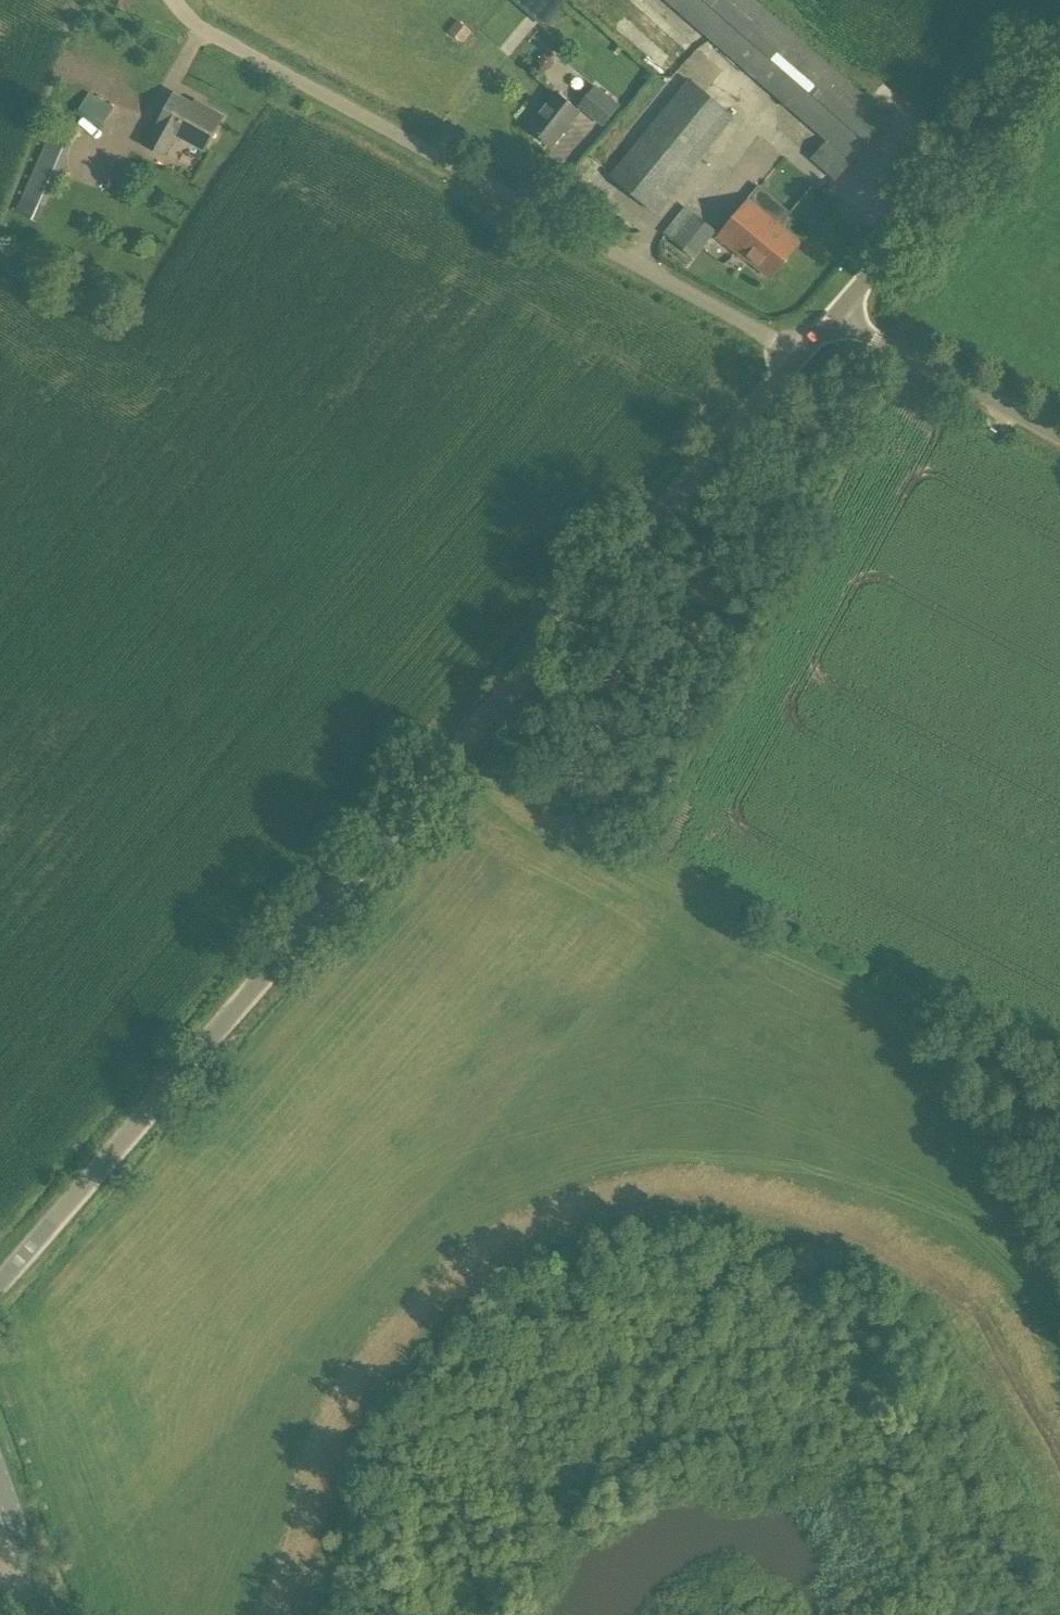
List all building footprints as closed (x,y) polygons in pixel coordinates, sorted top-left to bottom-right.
[(543,25),(565,0),(514,0),(543,25)] [(852,162),(890,117),(756,0),(664,0),(826,140),(810,159),(836,181),(852,162)] [(655,215),(735,117),(689,78),(609,176),(655,215)] [(603,127),(621,106),(596,85),(578,106),(603,127)] [(552,146),(579,111),(556,93),(529,127),(552,146)] [(89,95),(78,115),(101,127),(112,108),(89,95)] [(200,108),(174,95),(158,125),(159,126),(148,147),(164,155),(171,142),(175,144),(180,135),(206,149),(222,117),(201,106),(200,108)] [(37,215),(66,142),(50,135),(21,208),(37,215)] [(771,277),(799,242),(780,226),(792,213),(760,186),(718,237),(745,259),(747,257),(771,277)] [(694,258),(717,231),(685,206),(663,233),(694,258)] [(83,267),(88,258),(77,251),(71,260),(83,267)]
